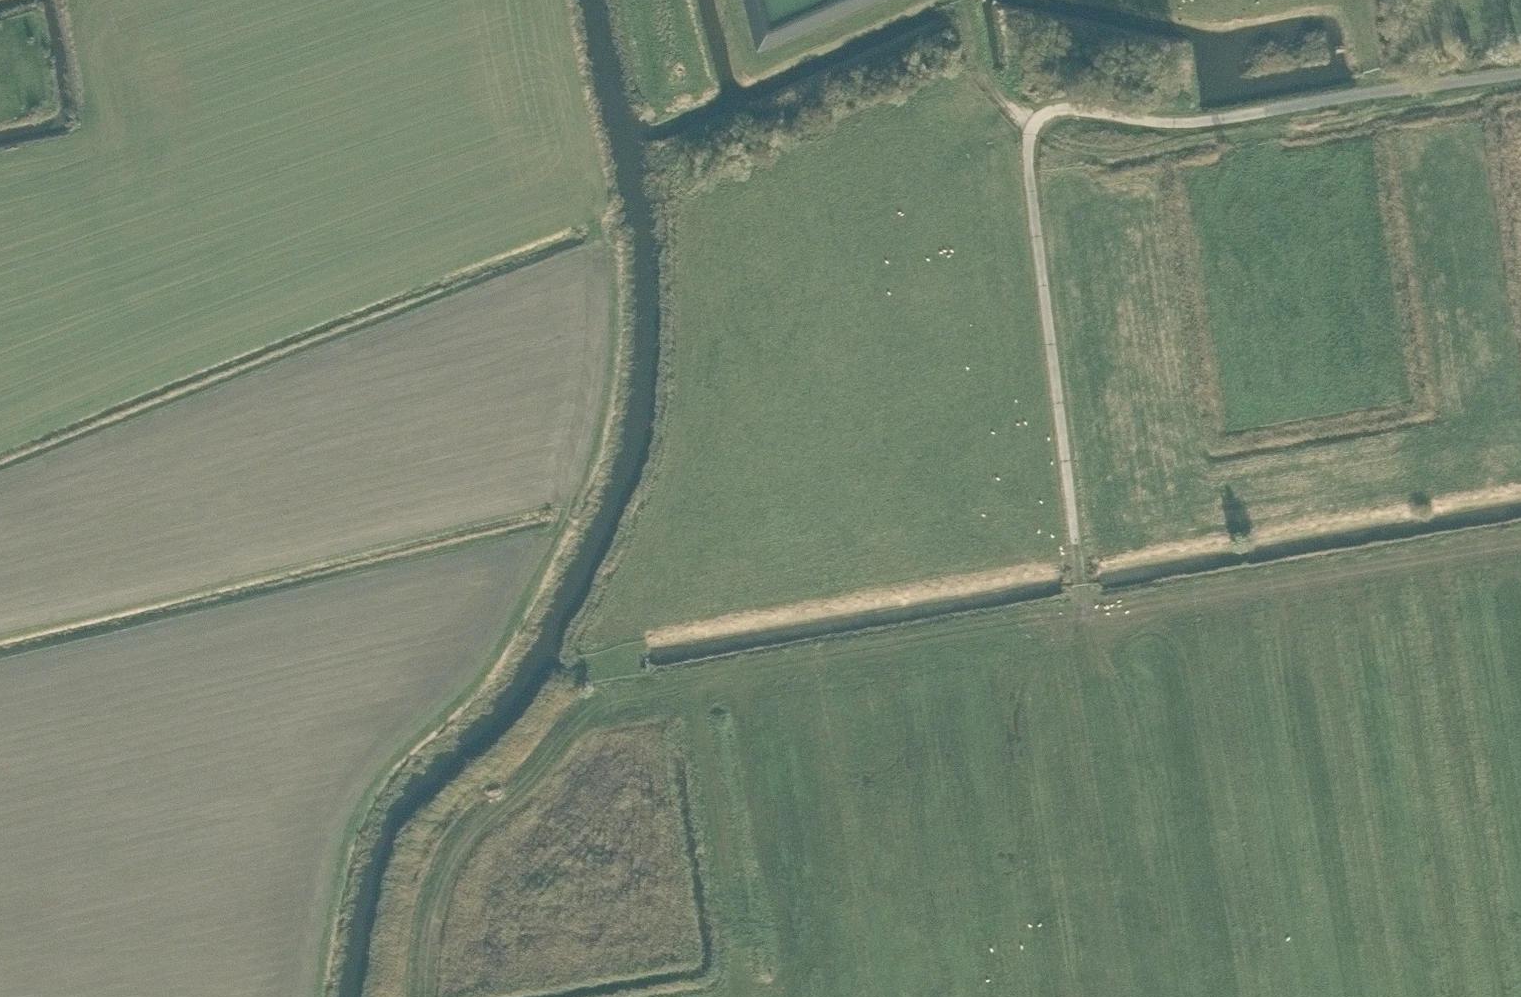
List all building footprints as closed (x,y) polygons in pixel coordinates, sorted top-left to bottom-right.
[(837,17),(834,1),(825,3),(827,19),(837,17)]
